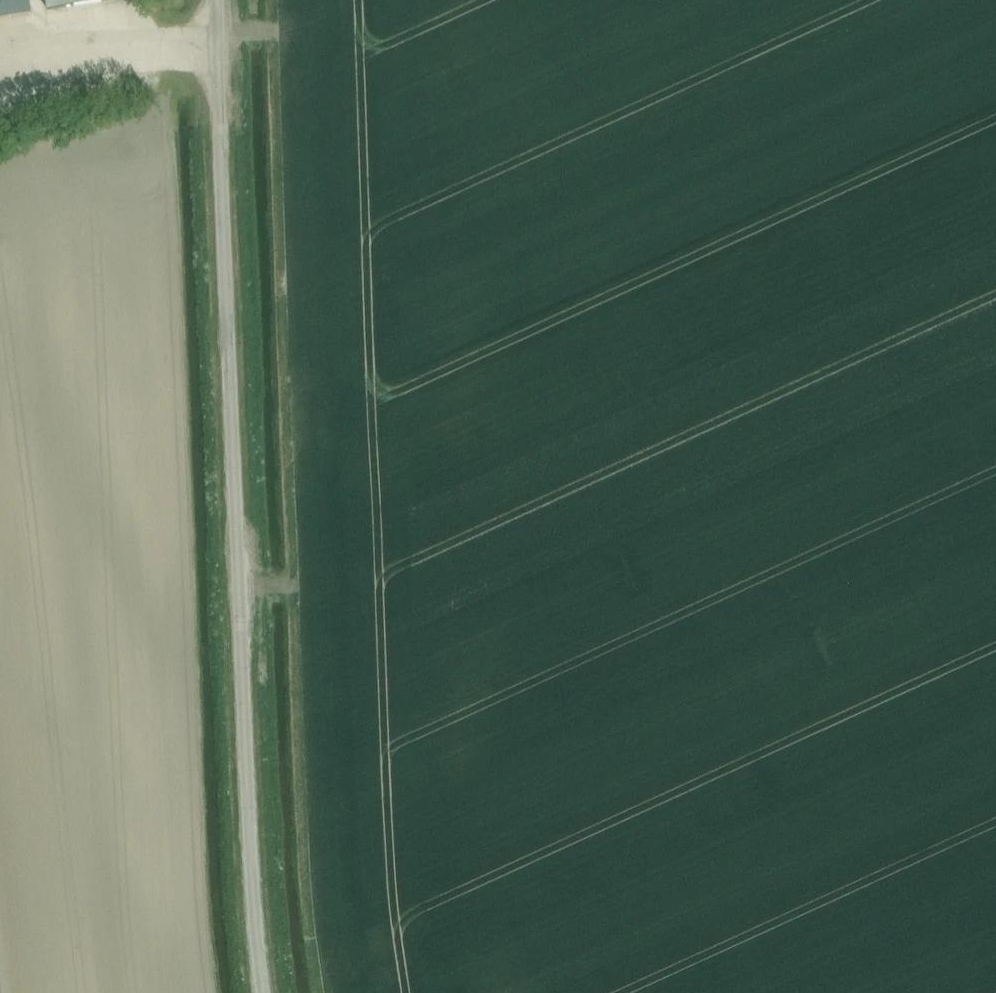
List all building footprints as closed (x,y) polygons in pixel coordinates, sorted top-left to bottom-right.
[(33,14),(31,0),(0,0),(0,19),(33,14)] [(111,0),(46,0),(48,11),(111,0)]
